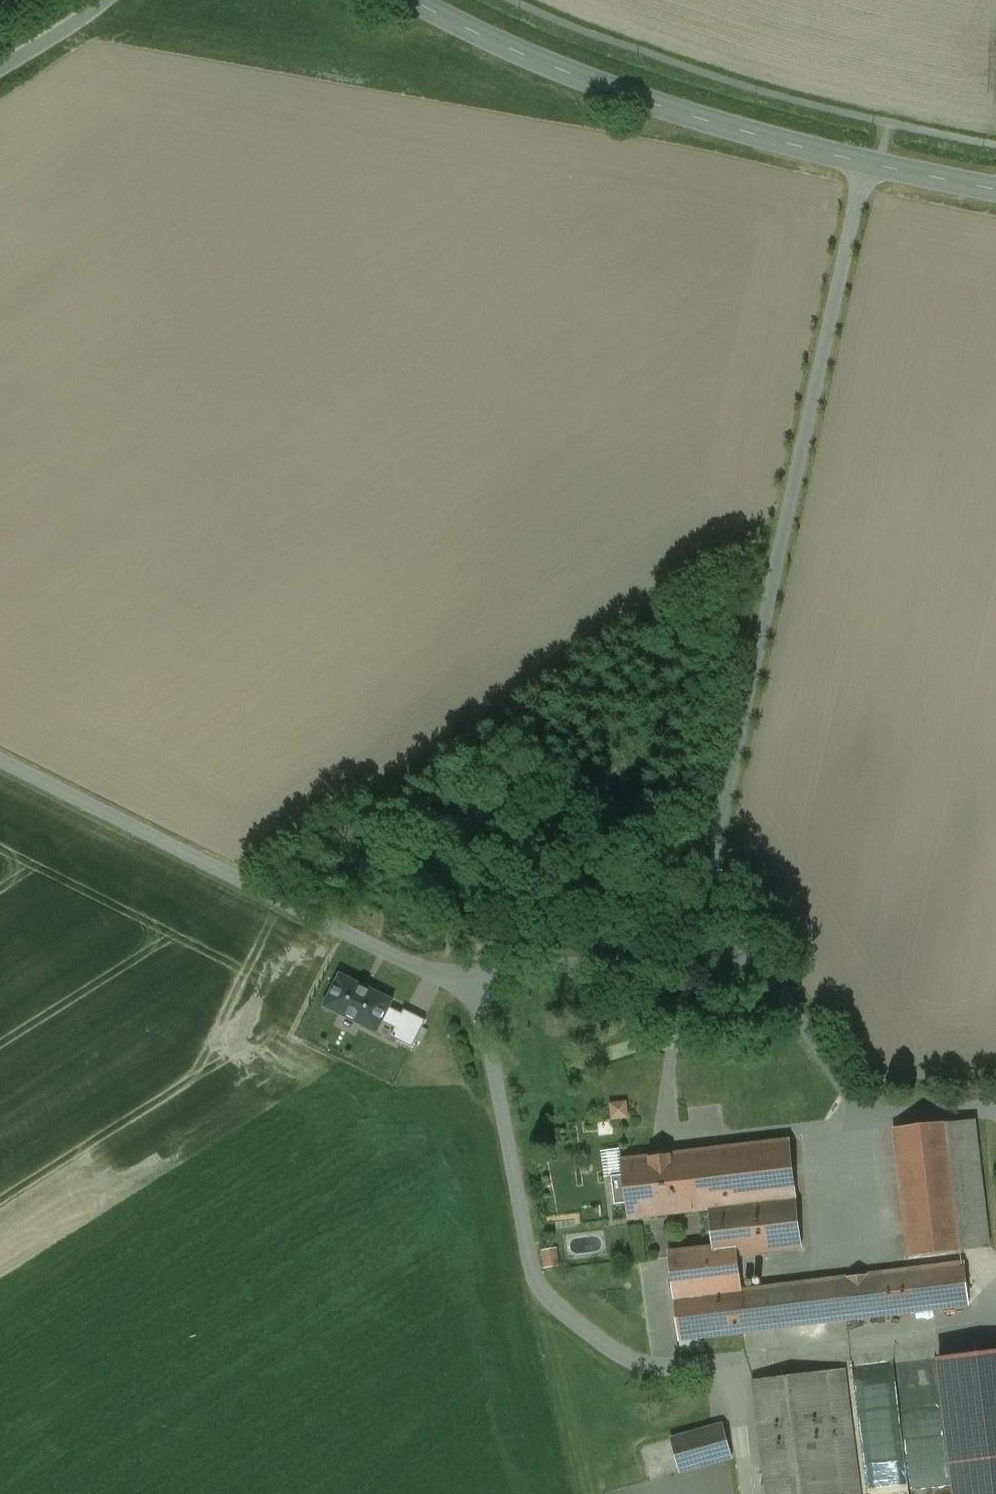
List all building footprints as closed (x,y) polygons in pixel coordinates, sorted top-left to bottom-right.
[(343,969),(325,1007),(377,1032),(384,1019),(391,1004),(396,995),(343,969)] [(403,1010),(391,1004),(384,1019),(400,1027),(395,1038),(413,1047),(428,1015),(405,1005),(403,1010)] [(628,1100),(612,1102),(614,1118),(630,1116),(628,1100)] [(948,1122),(894,1128),(908,1256),(962,1250),(948,1122)] [(789,1140),(710,1149),(717,1208),(708,1209),(713,1247),(736,1244),(737,1254),(799,1247),(801,1245),(789,1140)] [(710,1149),(621,1159),(623,1175),(611,1176),(614,1204),(627,1203),(629,1218),(708,1209),(717,1208),(710,1149)] [(713,1247),(668,1252),(673,1294),(741,1286),(737,1254),(736,1244),(713,1247)] [(553,1249),(544,1251),(546,1267),(556,1265),(553,1249)] [(964,1263),(741,1290),(744,1310),(676,1318),(679,1339),(968,1304),(964,1263)] [(741,1286),(673,1294),(676,1318),(744,1310),(741,1290),(741,1286)] [(751,1380),(767,1493),(861,1493),(844,1368),(751,1380)] [(899,1489),(909,1488),(897,1372),(858,1376),(869,1487),(891,1484),(892,1491),(899,1491),(899,1489)] [(722,1424),(670,1439),(680,1472),(732,1457),(722,1424)]
